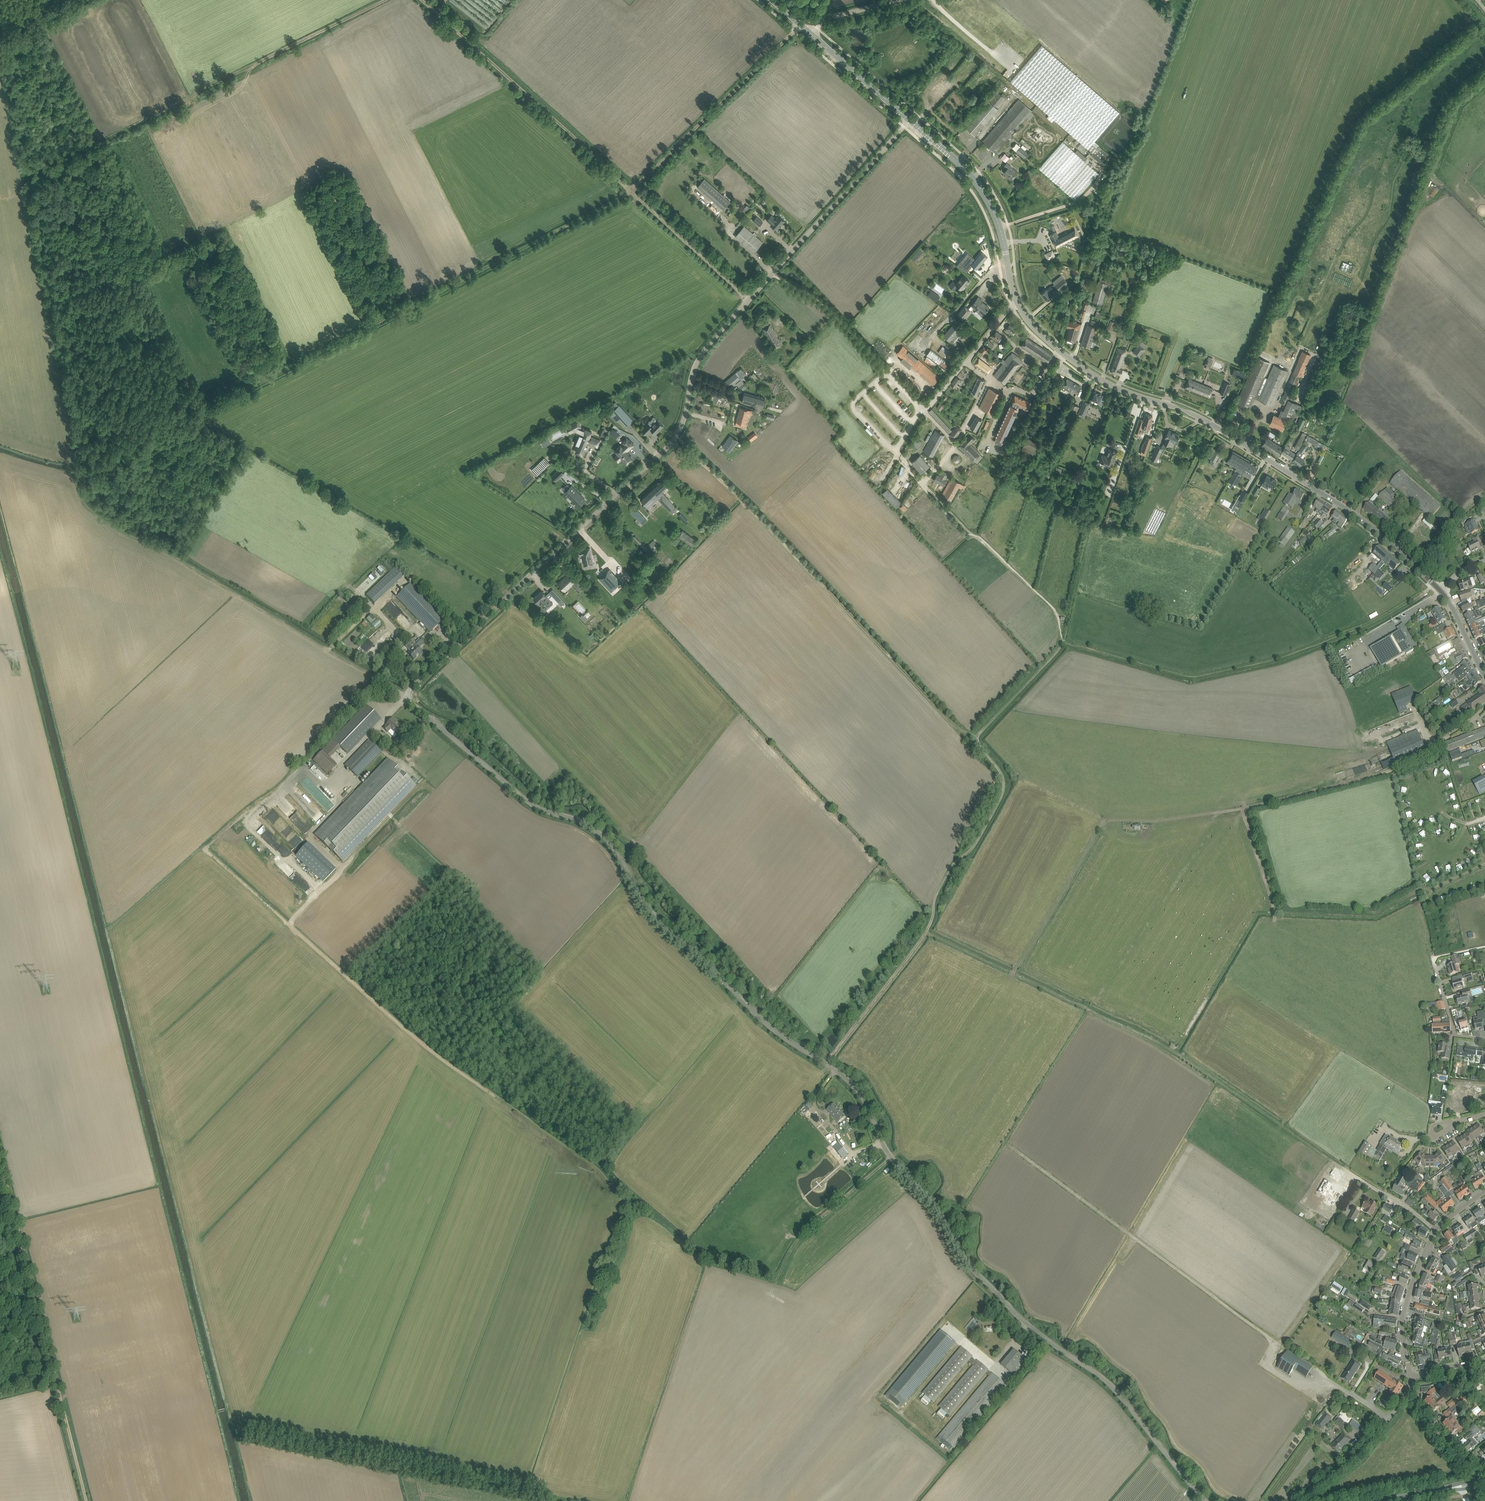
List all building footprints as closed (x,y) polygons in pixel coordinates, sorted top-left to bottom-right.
[(449,3),(484,30),(508,0),(451,0),(449,3)] [(1054,119),(1088,148),(1119,112),(1042,45),(1010,81),(1049,115),(1054,119)] [(989,101),(969,124),(966,127),(975,135),(998,109),(995,107),(1004,97),(997,91),(989,101)] [(986,138),(982,142),(995,153),(999,149),(1007,139),(1009,141),(1011,138),(1009,137),(1015,129),(1018,132),(1022,127),(1019,125),(1026,117),(1029,120),(1034,114),(1031,111),(1032,110),(1019,99),(1006,114),(997,124),(996,126),(986,138)] [(1099,173),(1075,152),(1063,141),(1039,168),(1075,200),(1099,173)] [(1088,148),(1093,153),(1091,155),(1101,163),(1109,154),(1099,145),(1096,148),(1092,144),(1088,148)] [(1017,151),(1024,158),(1028,153),(1020,147),(1017,151)] [(1005,162),(1010,157),(1004,153),(1000,157),(1005,162)] [(1018,172),(1007,163),(1004,166),(1007,168),(1004,172),(1007,175),(1006,176),(1011,180),(1014,177),(1018,172)] [(698,187),(724,210),(731,202),(723,195),(720,192),(705,179),(698,187)] [(771,216),(770,217),(767,220),(771,224),(777,230),(785,221),(779,215),(775,219),(771,216)] [(757,216),(753,220),(759,226),(763,222),(757,216)] [(735,236),(750,249),(754,253),(763,242),(759,239),(755,236),(753,234),(744,226),(735,236)] [(1075,228),(1070,230),(1072,234),(1073,234),(1073,235),(1074,239),(1079,237),(1075,230),(1075,228)] [(1072,234),(1070,230),(1058,237),(1056,233),(1057,233),(1056,231),(1050,235),(1052,239),(1057,248),(1074,239),(1073,235),(1073,234),(1072,234)] [(969,256),(961,265),(967,270),(971,264),(977,269),(988,257),(982,252),(973,262),(972,261),(973,259),(969,256)] [(956,284),(953,281),(949,286),(954,290),(958,286),(962,289),(970,281),(963,275),(956,284)] [(1081,288),(1089,291),(1093,279),(1084,277),(1081,288)] [(1055,291),(1058,288),(1059,290),(1068,283),(1064,278),(1055,285),(1055,284),(1051,286),(1051,285),(1046,289),(1041,293),(1047,300),(1052,296),(1049,292),(1053,288),(1055,291)] [(1099,281),(1093,302),(1102,304),(1108,284),(1105,283),(1099,281)] [(927,295),(936,301),(940,296),(931,290),(930,290),(926,287),(924,290),(925,291),(925,293),(927,295)] [(978,297),(971,305),(983,315),(986,311),(989,307),(982,301),(981,300),(981,299),(978,297)] [(964,305),(957,315),(961,318),(964,320),(971,311),(971,310),(969,309),(964,305)] [(1107,328),(1113,330),(1116,322),(1110,320),(1107,328)] [(1067,327),(1069,327),(1065,339),(1076,342),(1082,324),(1069,321),(1067,327)] [(762,327),(765,331),(771,342),(770,342),(773,349),(782,344),(779,338),(778,339),(773,329),(769,323),(762,327)] [(963,328),(969,332),(967,335),(972,340),(979,332),(967,323),(963,328)] [(943,336),(947,339),(950,341),(952,339),(954,341),(958,336),(955,334),(960,329),(957,327),(954,324),(947,331),(946,330),(946,331),(947,332),(943,336)] [(1016,330),(1010,324),(1006,329),(1012,335),(1016,330)] [(1088,324),(1083,339),(1081,344),(1090,347),(1090,346),(1093,347),(1095,342),(1092,341),(1096,327),(1088,324)] [(992,337),(998,341),(1003,336),(997,331),(992,337)] [(1021,346),(1025,349),(1047,363),(1053,355),(1027,337),(1021,346)] [(985,345),(990,349),(994,345),(989,340),(985,345)] [(1142,354),(1141,354),(1143,352),(1145,349),(1145,348),(1147,345),(1142,341),(1140,345),(1139,344),(1133,352),(1139,357),(1142,354)] [(966,349),(961,345),(960,347),(958,346),(953,352),(949,350),(943,346),(938,352),(948,359),(953,353),(957,357),(958,356),(959,357),(966,349)] [(903,346),(897,353),(903,358),(901,360),(910,368),(912,366),(915,369),(933,384),(939,377),(921,361),(903,346)] [(979,352),(983,355),(988,349),(984,346),(979,352)] [(1118,348),(1112,365),(1110,370),(1121,374),(1122,369),(1120,368),(1126,351),(1118,348)] [(930,350),(926,355),(948,371),(952,366),(930,350)] [(1284,395),(1283,395),(1280,402),(1286,405),(1283,410),(1282,410),(1280,414),(1280,413),(1278,417),(1274,415),(1270,425),(1282,430),(1286,421),(1288,422),(1290,418),(1296,420),(1302,405),(1289,399),(1299,375),(1301,376),(1311,355),(1302,351),(1299,359),(1293,373),(1284,392),(1285,392),(1284,395)] [(994,375),(998,378),(1005,384),(1020,364),(1019,363),(1022,360),(1014,354),(1007,362),(1005,361),(1003,363),(994,375)] [(983,359),(982,360),(979,358),(977,357),(973,361),(975,363),(975,364),(975,365),(987,374),(992,368),(986,363),(987,361),(983,359)] [(1251,407),(1255,398),(1259,399),(1273,406),(1289,371),(1274,364),(1261,394),(1257,393),(1270,363),(1257,357),(1237,403),(1250,409),(1251,408),(1251,407)] [(743,377),(738,371),(728,379),(733,385),(743,377)] [(971,388),(970,390),(972,391),(977,394),(979,390),(981,391),(982,389),(983,389),(983,388),(982,388),(980,387),(984,380),(978,377),(976,376),(975,379),(977,380),(973,389),(971,388)] [(1063,385),(1063,386),(1061,389),(1065,391),(1066,389),(1069,391),(1070,389),(1077,393),(1081,386),(1067,378),(1063,385)] [(1186,387),(1209,397),(1213,388),(1189,378),(1186,387)] [(1220,393),(1226,396),(1231,384),(1225,382),(1220,393)] [(983,409),(992,413),(1002,394),(992,389),(983,409)] [(1094,391),(1091,399),(1099,403),(1100,402),(1102,403),(1104,400),(1101,399),(1103,395),(1101,394),(1100,393),(1100,394),(1094,391)] [(742,402),(747,403),(749,404),(749,405),(750,405),(750,404),(763,408),(766,398),(745,392),(742,402)] [(1013,403),(1012,405),(1017,408),(1018,408),(1019,406),(1025,408),(1023,412),(1026,414),(1030,407),(1032,402),(1015,395),(1012,402),(1013,403)] [(937,408),(941,410),(945,405),(941,402),(937,408)] [(1017,408),(1012,405),(1010,404),(1007,411),(1014,414),(1017,408)] [(617,421),(620,418),(627,425),(632,420),(626,413),(619,405),(610,413),(617,421)] [(1082,406),(1078,414),(1084,417),(1088,408),(1082,406)] [(753,410),(745,408),(740,407),(735,425),(740,427),(745,428),(748,417),(749,414),(752,414),(753,410)] [(952,430),(932,409),(929,411),(949,433),(952,430)] [(1014,414),(1007,411),(1004,417),(1011,420),(1014,414)] [(1145,413),(1143,420),(1140,419),(1135,432),(1140,433),(1142,427),(1150,429),(1151,427),(1150,427),(1151,425),(1153,421),(1151,420),(1153,416),(1145,413)] [(970,427),(976,430),(982,420),(976,416),(970,427)] [(1011,420),(1004,417),(1001,424),(1008,427),(1011,420)] [(1297,428),(1304,431),(1309,421),(1303,417),(1297,428)] [(649,423),(642,430),(647,435),(652,430),(656,434),(664,426),(658,420),(651,426),(649,423)] [(592,432),(584,428),(583,429),(579,428),(581,427),(578,421),(570,425),(574,431),(575,430),(582,433),(581,435),(580,434),(576,444),(577,444),(575,449),(577,449),(576,452),(580,454),(580,455),(583,456),(585,450),(584,450),(585,448),(587,448),(586,448),(587,446),(588,446),(586,445),(587,443),(597,447),(600,440),(592,437),(590,436),(592,432)] [(1008,427),(1001,424),(998,430),(1005,433),(1008,427)] [(956,425),(950,435),(952,436),(953,435),(955,437),(957,435),(960,430),(961,428),(956,425)] [(934,433),(929,443),(924,451),(933,456),(945,435),(936,430),(934,433)] [(1005,433),(998,430),(995,437),(1002,440),(1005,433)] [(1165,438),(1166,439),(1164,443),(1169,446),(1171,441),(1175,443),(1179,435),(1169,430),(1165,438)] [(1305,439),(1308,435),(1303,432),(1294,447),(1299,450),(1305,439)] [(731,435),(727,440),(734,445),(737,440),(731,435)] [(975,439),(971,435),(959,447),(969,456),(972,458),(971,458),(973,461),(974,460),(980,454),(981,453),(971,444),(975,439)] [(1319,441),(1308,435),(1305,439),(1306,440),(1307,441),(1308,440),(1316,445),(1319,441)] [(616,455),(614,457),(618,462),(621,460),(622,458),(627,463),(629,461),(630,461),(630,460),(630,461),(630,460),(633,458),(630,455),(631,455),(630,455),(630,454),(629,454),(626,451),(629,449),(634,444),(629,439),(629,440),(627,437),(622,442),(624,444),(622,446),(621,445),(615,451),(618,454),(616,455)] [(1027,437),(1021,450),(1033,455),(1039,443),(1027,437)] [(1262,445),(1270,451),(1275,443),(1267,437),(1262,445)] [(912,445),(919,448),(922,442),(916,438),(912,445)] [(725,439),(720,445),(726,451),(731,445),(725,439)] [(1142,446),(1141,449),(1142,449),(1141,451),(1147,453),(1149,446),(1150,445),(1150,443),(1145,441),(1144,443),(1143,443),(1143,445),(1142,446)] [(1297,455),(1293,460),(1296,462),(1296,463),(1298,464),(1299,464),(1300,465),(1304,459),(1301,457),(1303,453),(1307,446),(1309,443),(1305,441),(1300,450),(1297,455)] [(1278,456),(1281,452),(1284,448),(1275,443),(1270,451),(1278,456)] [(1157,445),(1150,459),(1156,462),(1163,448),(1157,445)] [(1281,452),(1293,460),(1297,455),(1289,449),(1290,447),(1286,445),(1284,448),(1281,452)] [(1207,457),(1210,458),(1215,461),(1221,452),(1212,447),(1207,456),(1208,456),(1207,457)] [(1099,461),(1108,464),(1107,467),(1112,469),(1115,459),(1115,457),(1116,457),(1118,451),(1115,450),(1114,449),(1114,450),(1109,448),(1106,456),(1102,454),(1099,461)] [(1233,451),(1230,455),(1227,462),(1237,468),(1229,481),(1236,485),(1245,469),(1253,474),(1258,465),(1233,451)] [(980,454),(974,460),(976,463),(982,456),(980,454)] [(912,462),(921,473),(930,466),(920,455),(912,462)] [(960,457),(960,456),(959,455),(957,455),(956,455),(955,455),(954,456),(953,457),(952,458),(952,459),(953,461),(954,462),(955,463),(956,463),(957,463),(959,462),(960,461),(960,460),(961,459),(960,457)] [(608,477),(618,467),(609,459),(603,466),(606,469),(603,472),(608,477)] [(538,464),(532,470),(537,476),(544,469),(538,464)] [(556,472),(555,473),(552,476),(556,481),(559,478),(561,477),(565,473),(560,468),(556,472)] [(1400,471),(1390,483),(1430,518),(1441,506),(1438,504),(1400,471)] [(947,480),(937,474),(934,480),(944,485),(947,480)] [(1266,484),(1272,488),(1277,481),(1267,475),(1262,482),(1263,483),(1261,485),(1264,487),(1266,484)] [(660,496),(674,511),(677,508),(662,492),(669,486),(662,478),(650,489),(655,494),(656,493),(660,497),(660,496)] [(949,481),(942,494),(945,495),(944,496),(951,500),(961,483),(954,479),(952,483),(949,481)] [(568,484),(566,485),(563,488),(566,491),(565,492),(579,507),(586,500),(572,486),(571,487),(568,484)] [(1256,485),(1252,492),(1256,494),(1260,487),(1256,485)] [(886,490),(893,494),(895,490),(888,486),(886,490)] [(655,494),(650,489),(640,499),(644,502),(649,508),(658,499),(672,514),(674,511),(660,496),(660,497),(656,493),(655,494)] [(1289,493),(1283,503),(1289,506),(1293,500),(1300,505),(1302,502),(1300,501),(1302,498),(1305,494),(1296,489),(1294,493),(1292,496),(1291,495),(1289,493)] [(1241,494),(1238,498),(1243,501),(1246,497),(1248,493),(1243,490),(1241,494)] [(1378,497),(1385,503),(1390,497),(1384,491),(1378,497)] [(1390,497),(1385,503),(1391,509),(1398,501),(1395,499),(1394,497),(1395,495),(1393,494),(1390,497)] [(1237,501),(1235,506),(1240,508),(1243,501),(1238,498),(1237,501)] [(1315,512),(1319,514),(1320,512),(1326,504),(1318,499),(1314,507),(1317,509),(1315,512)] [(1363,509),(1372,517),(1379,510),(1369,502),(1363,509)] [(1320,512),(1319,514),(1322,517),(1324,514),(1327,516),(1330,512),(1333,508),(1326,504),(1320,512)] [(645,517),(635,506),(631,510),(641,521),(645,517)] [(1283,507),(1276,517),(1283,521),(1289,511),(1283,507)] [(1306,513),(1308,514),(1306,517),(1309,519),(1311,516),(1314,511),(1309,508),(1306,513)] [(1379,510),(1372,517),(1382,525),(1390,515),(1384,511),(1383,512),(1380,509),(1379,510)] [(1337,521),(1338,521),(1342,514),(1336,510),(1331,517),(1334,519),(1333,521),(1336,524),(1337,521)] [(1391,519),(1395,523),(1403,515),(1399,511),(1391,519)] [(686,523),(689,521),(681,512),(678,515),(686,523)] [(1342,514),(1338,521),(1340,523),(1338,525),(1342,528),(1349,519),(1342,514)] [(1315,531),(1317,529),(1323,522),(1319,519),(1313,525),(1316,528),(1313,529),(1315,531)] [(1323,523),(1323,522),(1317,529),(1319,530),(1321,527),(1322,529),(1329,522),(1326,519),(1323,523)] [(1477,526),(1476,523),(1474,520),(1465,525),(1466,528),(1468,527),(1472,534),(1478,530),(1476,526),(1477,526)] [(1412,534),(1408,537),(1414,543),(1419,538),(1421,537),(1421,536),(1423,535),(1422,533),(1427,531),(1425,526),(1414,532),(1413,534),(1412,534)] [(1285,546),(1295,532),(1288,527),(1278,541),(1281,543),(1279,545),(1283,548),(1284,546),(1285,546)] [(1324,536),(1327,539),(1336,532),(1333,528),(1324,536)] [(678,537),(691,547),(696,540),(683,530),(682,531),(680,529),(676,535),(679,536),(678,537)] [(1468,546),(1469,548),(1467,549),(1469,554),(1471,553),(1472,553),(1481,549),(1478,544),(1481,542),(1478,536),(1472,538),(1474,542),(1468,546)] [(1435,538),(1427,550),(1433,553),(1441,542),(1435,538)] [(654,540),(648,546),(653,551),(659,545),(654,540)] [(1373,553),(1384,563),(1391,555),(1380,545),(1377,549),(1373,553)] [(585,568),(594,566),(590,548),(579,550),(580,555),(582,554),(585,568)] [(1391,555),(1384,563),(1386,565),(1387,565),(1390,567),(1389,568),(1390,569),(1389,571),(1391,573),(1393,570),(1394,571),(1397,567),(1401,564),(1391,555)] [(1367,573),(1371,576),(1371,575),(1378,568),(1372,562),(1368,567),(1370,570),(1367,573)] [(618,578),(606,565),(596,574),(608,588),(618,578)] [(396,585),(396,584),(405,576),(396,567),(388,575),(366,595),(375,604),(396,585)] [(1371,575),(1371,576),(1375,580),(1376,579),(1378,577),(1381,579),(1385,574),(1378,568),(1371,575)] [(563,579),(558,583),(565,591),(569,587),(569,586),(573,583),(578,588),(582,584),(575,576),(575,577),(573,579),(569,575),(563,580),(563,579)] [(1350,587),(1357,581),(1355,578),(1348,584),(1350,587)] [(1473,578),(1469,579),(1458,583),(1461,591),(1468,588),(1469,590),(1473,588),(1473,586),(1476,585),(1473,578)] [(397,597),(427,629),(430,632),(446,618),(413,582),(397,597)] [(1386,583),(1383,587),(1388,592),(1392,588),(1386,583)] [(550,592),(553,596),(561,605),(565,602),(557,593),(553,589),(550,592)] [(547,596),(542,590),(534,598),(539,603),(546,610),(553,604),(546,596),(547,596)] [(1470,590),(1464,593),(1459,594),(1461,601),(1473,597),(1472,597),(1476,595),(1474,590),(1470,591),(1470,590)] [(1479,601),(1476,602),(1472,604),(1474,607),(1476,611),(1484,607),(1484,598),(1479,601)] [(1472,604),(1476,602),(1476,601),(1469,604),(1468,602),(1464,604),(1460,606),(1463,612),(1467,610),(1471,608),(1474,607),(1472,604)] [(411,623),(390,602),(384,608),(405,629),(411,623)] [(1439,607),(1435,610),(1432,612),(1439,624),(1446,619),(1439,607)] [(1464,616),(1468,623),(1475,619),(1472,612),(1464,616)] [(371,615),(367,619),(371,623),(375,619),(371,615)] [(1469,627),(1484,620),(1484,617),(1476,621),(1475,619),(1468,623),(1469,627)] [(374,628),(381,623),(378,619),(371,623),(374,628)] [(1471,631),(1475,629),(1479,627),(1479,628),(1482,626),(1482,627),(1484,625),(1484,624),(1484,623),(1484,620),(1469,627),(1471,631)] [(1370,648),(1382,667),(1406,653),(1407,654),(1414,650),(1413,648),(1417,646),(1403,624),(1397,628),(1399,631),(1370,648)] [(1441,626),(1437,628),(1435,629),(1439,635),(1444,633),(1447,640),(1448,640),(1449,641),(1455,638),(1454,637),(1455,636),(1451,628),(1449,630),(1447,627),(1443,629),(1441,626)] [(1473,635),(1481,631),(1481,632),(1484,630),(1484,627),(1483,628),(1482,627),(1482,626),(1479,628),(1479,627),(1475,629),(1471,631),(1473,635)] [(1473,635),(1475,639),(1483,636),(1484,635),(1484,630),(1481,632),(1481,631),(1473,635)] [(408,654),(411,657),(414,660),(420,654),(421,655),(423,653),(418,648),(423,643),(419,639),(416,636),(413,639),(405,646),(410,651),(408,654)] [(1450,658),(1458,654),(1464,651),(1458,638),(1455,640),(1455,638),(1449,641),(1436,648),(1437,649),(1434,650),(1437,654),(1439,653),(1441,657),(1447,653),(1446,650),(1453,646),(1456,651),(1451,653),(1452,654),(1449,656),(1450,658)] [(1458,654),(1450,658),(1454,666),(1459,663),(1458,663),(1461,661),(1463,661),(1468,658),(1464,651),(1458,654)] [(1456,678),(1465,672),(1465,671),(1471,667),(1467,660),(1460,664),(1462,667),(1453,674),(1456,678)] [(1374,667),(1348,677),(1351,683),(1376,672),(1374,667)] [(1459,682),(1467,676),(1468,676),(1467,675),(1474,670),(1471,667),(1465,671),(1465,672),(1456,678),(1459,682)] [(1467,676),(1471,681),(1473,679),(1473,678),(1477,675),(1474,670),(1467,675),(1468,676),(1467,676)] [(1473,679),(1471,681),(1466,684),(1467,684),(1463,687),(1466,691),(1470,688),(1469,686),(1472,684),(1474,686),(1481,681),(1477,675),(1473,678),(1473,679)] [(1443,688),(1444,689),(1442,690),(1445,693),(1446,692),(1451,688),(1448,684),(1443,688)] [(1416,701),(1410,686),(1392,694),(1400,713),(1408,710),(1406,705),(1413,702),(1414,704),(1417,703),(1416,701)] [(1461,707),(1466,715),(1473,711),(1484,703),(1484,688),(1484,687),(1480,689),(1480,690),(1479,690),(1478,691),(1480,694),(1467,703),(1461,707)] [(1436,709),(1441,706),(1439,704),(1442,702),(1439,698),(1432,702),(1436,709)] [(330,758),(340,747),(347,754),(381,719),(366,705),(313,760),(328,774),(337,765),(330,758)] [(393,718),(388,723),(387,724),(387,725),(384,728),(388,732),(391,729),(396,734),(402,728),(393,718)] [(1446,752),(1484,737),(1484,727),(1472,732),(1471,730),(1469,731),(1469,733),(1443,743),(1446,752)] [(1387,742),(1388,745),(1396,765),(1427,752),(1417,729),(1387,742)] [(345,765),(357,777),(381,752),(369,740),(345,765)] [(1472,753),(1462,756),(1460,751),(1450,755),(1453,762),(1462,758),(1463,759),(1473,755),(1472,753)] [(342,861),(415,785),(388,759),(315,835),(342,861)] [(1480,794),(1484,791),(1484,779),(1483,776),(1474,781),(1480,794)] [(324,806),(329,811),(334,805),(330,801),(324,806)] [(323,881),(335,868),(307,840),(294,853),(323,881)] [(1451,956),(1452,960),(1453,963),(1447,965),(1450,975),(1458,972),(1455,965),(1461,963),(1458,955),(1451,956)] [(1461,979),(1457,981),(1452,982),(1454,990),(1463,987),(1461,979)] [(1463,995),(1456,997),(1459,1005),(1463,1003),(1464,1003),(1465,1007),(1467,1007),(1467,1004),(1474,1002),(1472,996),(1472,997),(1469,989),(1462,991),(1463,995)] [(1437,1003),(1438,1008),(1440,1013),(1444,1011),(1443,1010),(1446,1009),(1444,1001),(1437,1003)] [(1474,1021),(1473,1022),(1474,1025),(1475,1025),(1475,1030),(1480,1029),(1481,1031),(1484,1030),(1482,1020),(1484,1019),(1484,1014),(1484,1011),(1477,1012),(1479,1020),(1474,1021)] [(1443,1032),(1443,1024),(1441,1024),(1440,1017),(1434,1017),(1434,1025),(1433,1025),(1433,1027),(1433,1032),(1443,1032)] [(1458,1020),(1461,1028),(1468,1026),(1466,1017),(1458,1020)] [(1442,1020),(1443,1024),(1443,1032),(1451,1032),(1450,1024),(1450,1019),(1442,1020)] [(1447,1052),(1447,1048),(1448,1045),(1439,1043),(1438,1052),(1443,1053),(1442,1058),(1449,1059),(1450,1052),(1447,1052)] [(1457,1056),(1464,1057),(1465,1054),(1483,1056),(1482,1060),(1483,1060),(1483,1065),(1483,1066),(1484,1066),(1484,1067),(1484,1068),(1484,1050),(1478,1049),(1466,1047),(1466,1048),(1458,1047),(1457,1056)] [(1449,1097),(1448,1109),(1457,1110),(1457,1108),(1461,1109),(1463,1094),(1456,1093),(1455,1098),(1449,1097)] [(1430,1101),(1429,1103),(1432,1104),(1433,1105),(1434,1105),(1433,1109),(1432,1114),(1436,1115),(1436,1114),(1441,1115),(1442,1110),(1442,1107),(1443,1104),(1441,1104),(1441,1102),(1430,1101)] [(827,1109),(835,1119),(838,1123),(845,1117),(834,1104),(827,1109)] [(1479,1124),(1473,1128),(1481,1140),(1482,1142),(1484,1141),(1483,1139),(1482,1137),(1480,1136),(1484,1133),(1479,1124)] [(1473,1128),(1467,1131),(1472,1139),(1473,1140),(1477,1138),(1479,1141),(1481,1140),(1473,1128)] [(1468,1133),(1463,1136),(1469,1146),(1470,1145),(1470,1144),(1474,1142),(1473,1140),(1472,1139),(1467,1131),(1468,1133)] [(1390,1137),(1386,1135),(1382,1140),(1389,1145),(1399,1151),(1403,1145),(1399,1142),(1390,1137)] [(1469,1146),(1463,1136),(1457,1140),(1462,1147),(1463,1150),(1467,1147),(1469,1146)] [(1373,1146),(1366,1142),(1360,1152),(1367,1156),(1373,1146)] [(1454,1142),(1448,1145),(1455,1155),(1456,1154),(1456,1153),(1460,1151),(1454,1142)] [(839,1143),(826,1154),(835,1165),(848,1153),(839,1143)] [(1387,1147),(1381,1143),(1380,1144),(1381,1144),(1377,1150),(1375,1155),(1381,1158),(1387,1147)] [(1455,1155),(1448,1145),(1443,1149),(1449,1158),(1453,1155),(1453,1156),(1455,1155)] [(1418,1166),(1421,1163),(1426,1156),(1420,1152),(1415,1159),(1414,1160),(1418,1163),(1417,1164),(1418,1166)] [(1434,1156),(1439,1162),(1442,1164),(1442,1165),(1444,1164),(1443,1163),(1446,1160),(1445,1158),(1439,1152),(1434,1156)] [(1426,1166),(1430,1166),(1430,1156),(1426,1156),(1421,1163),(1426,1166)] [(1435,1166),(1439,1162),(1434,1156),(1430,1156),(1430,1166),(1435,1166)] [(857,1159),(853,1162),(818,1191),(827,1202),(866,1170),(857,1159)] [(1477,1179),(1481,1186),(1484,1183),(1484,1180),(1482,1174),(1480,1171),(1483,1170),(1480,1165),(1481,1164),(1478,1159),(1476,1159),(1478,1163),(1475,1165),(1479,1172),(1474,1175),(1477,1179)] [(1418,1173),(1415,1176),(1408,1185),(1414,1191),(1424,1179),(1418,1173)] [(1402,1195),(1404,1190),(1405,1189),(1403,1187),(1407,1181),(1404,1179),(1400,1177),(1393,1190),(1397,1192),(1402,1195)] [(1440,1188),(1445,1194),(1453,1189),(1446,1177),(1441,1180),(1444,1183),(1442,1185),(1443,1186),(1440,1188)] [(1481,1186),(1477,1179),(1474,1180),(1473,1179),(1470,1181),(1475,1189),(1481,1186)] [(1325,1180),(1319,1189),(1322,1191),(1320,1194),(1325,1197),(1327,1193),(1331,1195),(1327,1202),(1333,1206),(1340,1194),(1334,1190),(1332,1193),(1329,1191),(1333,1185),(1325,1180)] [(1417,1190),(1419,1192),(1426,1183),(1424,1181),(1417,1190)] [(1462,1188),(1460,1189),(1465,1196),(1470,1193),(1465,1185),(1461,1187),(1462,1188)] [(1465,1196),(1460,1189),(1457,1191),(1457,1190),(1454,1192),(1459,1200),(1465,1196)] [(1424,1199),(1428,1203),(1429,1202),(1434,1207),(1438,1203),(1439,1204),(1438,1205),(1444,1212),(1449,1208),(1444,1202),(1441,1198),(1436,1202),(1428,1194),(1424,1199)] [(1446,1200),(1444,1202),(1449,1208),(1455,1204),(1448,1197),(1445,1199),(1446,1200)] [(1411,1206),(1415,1202),(1409,1198),(1406,1202),(1411,1206)] [(1378,1205),(1374,1202),(1371,1201),(1370,1203),(1366,1200),(1362,1207),(1366,1210),(1365,1212),(1371,1216),(1378,1205)] [(1386,1204),(1383,1208),(1390,1214),(1394,1208),(1389,1205),(1389,1206),(1386,1204)] [(1428,1216),(1434,1221),(1439,1217),(1436,1214),(1437,1213),(1434,1210),(1433,1211),(1427,1206),(1424,1210),(1427,1212),(1425,1214),(1428,1216)] [(1355,1208),(1352,1213),(1348,1219),(1346,1223),(1351,1226),(1354,1221),(1356,1222),(1357,1219),(1356,1218),(1360,1212),(1355,1208)] [(1473,1213),(1476,1217),(1477,1219),(1480,1223),(1484,1219),(1484,1216),(1484,1215),(1483,1213),(1480,1208),(1473,1213)] [(1386,1215),(1382,1220),(1387,1224),(1391,1219),(1386,1215)] [(1476,1220),(1475,1221),(1471,1215),(1464,1220),(1468,1226),(1470,1229),(1472,1227),(1473,1228),(1478,1225),(1476,1220)] [(1418,1233),(1422,1235),(1426,1237),(1429,1231),(1422,1227),(1423,1225),(1414,1220),(1412,1224),(1421,1229),(1418,1233)] [(1453,1229),(1456,1233),(1457,1235),(1464,1230),(1460,1224),(1453,1229)] [(1383,1231),(1390,1235),(1392,1232),(1394,1229),(1391,1227),(1390,1227),(1387,1225),(1383,1231)] [(1413,1244),(1416,1245),(1420,1248),(1423,1242),(1416,1239),(1417,1238),(1412,1236),(1410,1235),(1411,1233),(1403,1229),(1401,1234),(1405,1236),(1405,1237),(1408,1239),(1414,1242),(1413,1244)] [(1454,1237),(1453,1235),(1450,1231),(1447,1233),(1446,1233),(1445,1234),(1445,1235),(1450,1242),(1452,1240),(1456,1244),(1459,1241),(1457,1236),(1454,1237)] [(1474,1241),(1472,1238),(1469,1234),(1464,1237),(1467,1241),(1468,1241),(1469,1243),(1470,1244),(1474,1241)] [(1440,1249),(1443,1253),(1452,1247),(1449,1243),(1440,1249)] [(1374,1257),(1379,1261),(1386,1252),(1380,1248),(1374,1257)] [(1405,1259),(1411,1261),(1415,1263),(1418,1256),(1415,1254),(1415,1253),(1411,1251),(1410,1251),(1404,1248),(1402,1254),(1401,1257),(1403,1258),(1405,1259)] [(1448,1255),(1443,1259),(1452,1272),(1457,1268),(1448,1255)] [(1433,1259),(1430,1263),(1437,1267),(1439,1263),(1438,1262),(1440,1260),(1435,1257),(1433,1259)] [(1364,1267),(1369,1270),(1373,1263),(1368,1260),(1364,1267)] [(1401,1260),(1398,1269),(1404,1272),(1405,1269),(1410,1271),(1413,1265),(1408,1263),(1404,1261),(1403,1261),(1401,1260)] [(1437,1267),(1430,1263),(1427,1270),(1433,1274),(1437,1267)] [(1484,1265),(1478,1268),(1475,1269),(1477,1275),(1480,1273),(1482,1277),(1484,1276),(1484,1275),(1484,1274),(1484,1267),(1484,1265)] [(1409,1278),(1406,1277),(1395,1272),(1393,1276),(1400,1278),(1399,1282),(1407,1285),(1409,1278)] [(1456,1281),(1463,1277),(1460,1272),(1452,1278),(1456,1281)] [(1425,1274),(1421,1282),(1429,1285),(1432,1277),(1425,1274)] [(1384,1277),(1382,1281),(1394,1285),(1396,1280),(1384,1277)] [(1453,1288),(1456,1285),(1462,1282),(1462,1281),(1460,1279),(1456,1282),(1451,1285),(1453,1288)] [(1344,1288),(1334,1281),(1330,1287),(1340,1293),(1344,1288)] [(1425,1291),(1424,1291),(1430,1293),(1432,1289),(1428,1287),(1429,1285),(1421,1282),(1419,1286),(1420,1286),(1419,1289),(1423,1291),(1425,1291)] [(1393,1294),(1392,1299),(1401,1301),(1402,1297),(1405,1289),(1396,1286),(1393,1294)] [(1430,1293),(1424,1291),(1423,1291),(1422,1291),(1415,1290),(1414,1297),(1421,1299),(1421,1296),(1426,1297),(1431,1298),(1432,1293),(1430,1293)] [(1358,1302),(1360,1299),(1349,1292),(1347,1295),(1358,1302)] [(1349,1302),(1355,1307),(1354,1307),(1362,1313),(1365,1309),(1357,1304),(1351,1300),(1349,1302)] [(1362,1300),(1359,1304),(1369,1311),(1372,1307),(1367,1304),(1368,1304),(1362,1300)] [(1463,1309),(1462,1306),(1460,1303),(1456,1304),(1456,1300),(1455,1300),(1457,1314),(1462,1315),(1460,1310),(1462,1309),(1463,1309)] [(1465,1305),(1462,1306),(1463,1309),(1465,1312),(1468,1311),(1466,1308),(1471,1306),(1471,1309),(1476,1309),(1481,1308),(1481,1305),(1479,1305),(1479,1302),(1470,1303),(1465,1305)] [(1440,1310),(1426,1306),(1416,1303),(1414,1308),(1439,1315),(1440,1310)] [(1391,1305),(1389,1315),(1393,1316),(1398,1316),(1400,1306),(1391,1305)] [(1478,1324),(1484,1321),(1484,1318),(1484,1313),(1480,1315),(1481,1316),(1476,1318),(1477,1322),(1476,1322),(1475,1322),(1472,1323),(1471,1318),(1470,1318),(1467,1319),(1468,1322),(1465,1323),(1467,1329),(1470,1328),(1478,1324)] [(1458,1315),(1457,1320),(1456,1325),(1462,1327),(1463,1322),(1462,1322),(1463,1321),(1464,1317),(1458,1315)] [(1392,1327),(1396,1327),(1397,1327),(1398,1319),(1393,1319),(1375,1316),(1372,1316),(1371,1320),(1374,1320),(1374,1324),(1373,1327),(1379,1328),(1380,1325),(1392,1327)] [(1413,1323),(1416,1324),(1422,1325),(1424,1320),(1415,1317),(1413,1323)] [(1423,1332),(1425,1333),(1427,1327),(1422,1325),(1416,1324),(1414,1329),(1414,1330),(1414,1329),(1423,1332)] [(1353,1331),(1351,1329),(1347,1327),(1345,1332),(1346,1333),(1345,1335),(1354,1340),(1355,1338),(1351,1335),(1353,1331)] [(885,1395),(900,1408),(956,1342),(941,1329),(885,1395)] [(1412,1335),(1415,1336),(1421,1338),(1423,1332),(1414,1329),(1414,1330),(1412,1335)] [(1336,1330),(1332,1337),(1349,1349),(1354,1341),(1336,1330)] [(1385,1343),(1379,1339),(1377,1339),(1372,1336),(1370,1339),(1376,1343),(1381,1345),(1384,1346),(1384,1347),(1390,1350),(1395,1351),(1397,1346),(1385,1343)] [(1415,1336),(1413,1342),(1415,1343),(1414,1347),(1423,1348),(1426,1339),(1421,1338),(1415,1336)] [(1379,1337),(1379,1339),(1385,1343),(1397,1346),(1398,1341),(1387,1338),(1386,1339),(1383,1338),(1379,1337)] [(1437,1340),(1436,1343),(1435,1346),(1434,1350),(1435,1350),(1436,1355),(1438,1355),(1439,1360),(1442,1360),(1442,1358),(1445,1357),(1445,1349),(1438,1350),(1438,1347),(1438,1346),(1439,1346),(1440,1343),(1439,1343),(1440,1341),(1439,1341),(1440,1337),(1438,1337),(1437,1340)] [(1474,1342),(1476,1345),(1478,1344),(1479,1345),(1480,1345),(1481,1344),(1482,1344),(1482,1342),(1483,1342),(1484,1348),(1484,1338),(1481,1339),(1474,1342)] [(1386,1350),(1383,1348),(1371,1341),(1368,1345),(1378,1351),(1378,1350),(1379,1351),(1378,1352),(1380,1353),(1379,1354),(1381,1356),(1382,1356),(1382,1357),(1386,1360),(1387,1360),(1392,1362),(1390,1364),(1397,1369),(1401,1370),(1402,1367),(1399,1366),(1402,1360),(1390,1353),(1389,1356),(1385,1353),(1386,1350)] [(1466,1353),(1464,1345),(1463,1342),(1460,1342),(1458,1346),(1457,1347),(1459,1357),(1462,1356),(1462,1354),(1466,1353)] [(1473,1343),(1464,1345),(1466,1353),(1469,1353),(1470,1354),(1473,1354),(1472,1350),(1474,1350),(1473,1343)] [(1445,1349),(1445,1357),(1449,1357),(1449,1359),(1452,1358),(1451,1348),(1449,1348),(1449,1346),(1444,1346),(1445,1349)] [(988,1370),(989,1370),(977,1360),(976,1362),(971,1357),(972,1356),(961,1347),(923,1393),(934,1402),(969,1361),(974,1365),(939,1406),(950,1416),(986,1373),(989,1376),(953,1418),(936,1439),(943,1444),(944,1445),(945,1446),(950,1450),(953,1447),(954,1448),(968,1431),(1007,1385),(992,1373),(988,1370)] [(1014,1349),(1001,1364),(1015,1376),(1028,1361),(1014,1349)] [(1277,1367),(1285,1372),(1289,1375),(1294,1369),(1306,1377),(1313,1367),(1300,1358),(1288,1350),(1277,1367)] [(1423,1365),(1422,1360),(1428,1359),(1429,1364),(1429,1367),(1433,1367),(1431,1357),(1430,1354),(1426,1355),(1422,1356),(1422,1355),(1416,1356),(1418,1366),(1419,1366),(1420,1370),(1425,1369),(1424,1364),(1423,1365)] [(1349,1383),(1356,1371),(1358,1369),(1361,1364),(1354,1359),(1351,1364),(1349,1367),(1342,1378),(1349,1383)] [(1404,1386),(1379,1370),(1375,1378),(1391,1389),(1389,1392),(1393,1395),(1392,1395),(1395,1398),(1396,1397),(1397,1397),(1404,1386)] [(1425,1401),(1429,1406),(1435,1401),(1438,1400),(1433,1394),(1437,1391),(1434,1388),(1427,1393),(1430,1396),(1429,1397),(1425,1401)] [(1435,1401),(1429,1406),(1434,1412),(1439,1408),(1441,1411),(1445,1408),(1442,1405),(1446,1402),(1441,1396),(1438,1400),(1435,1401)] [(1447,1404),(1451,1408),(1460,1400),(1456,1396),(1447,1404)] [(1443,1424),(1448,1429),(1454,1424),(1456,1422),(1457,1421),(1452,1415),(1453,1414),(1453,1413),(1457,1410),(1458,1410),(1468,1402),(1464,1397),(1460,1400),(1451,1408),(1444,1414),(1446,1416),(1448,1419),(1447,1420),(1443,1424)] [(1472,1411),(1475,1415),(1482,1410),(1478,1406),(1472,1411)] [(1326,1413),(1317,1424),(1323,1429),(1332,1418),(1326,1413)] [(1339,1417),(1335,1421),(1343,1430),(1347,1426),(1343,1422),(1344,1421),(1339,1417)] [(1454,1424),(1448,1429),(1450,1432),(1450,1433),(1451,1434),(1452,1434),(1456,1431),(1457,1430),(1460,1433),(1463,1431),(1465,1429),(1462,1426),(1460,1427),(1458,1425),(1456,1422),(1454,1424)] [(1471,1432),(1468,1434),(1464,1437),(1467,1440),(1469,1442),(1462,1447),(1467,1453),(1472,1449),(1473,1449),(1474,1448),(1474,1447),(1475,1446),(1472,1443),(1474,1441),(1471,1439),(1480,1432),(1475,1425),(1469,1430),(1471,1432)] [(1335,1449),(1338,1453),(1352,1439),(1348,1436),(1345,1433),(1332,1446),(1335,1449)]
